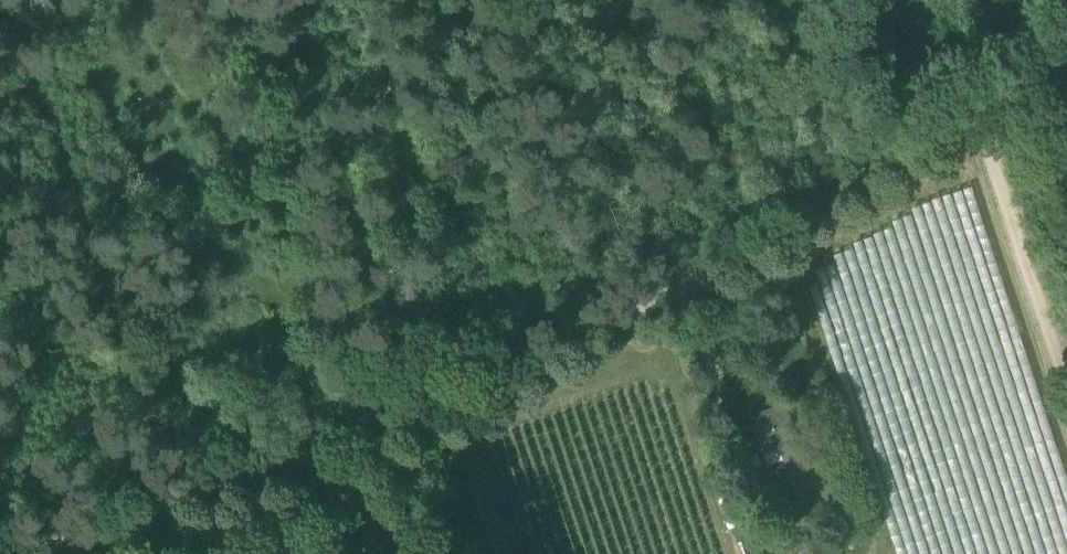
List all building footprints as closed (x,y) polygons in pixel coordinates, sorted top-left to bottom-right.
[(780,448),(783,458),(803,451),(787,408),(751,421),(764,454),(780,448)] [(820,462),(810,466),(815,479),(825,475),(820,462)] [(814,479),(815,479),(810,466),(809,467),(793,473),(798,486),(814,479)]
